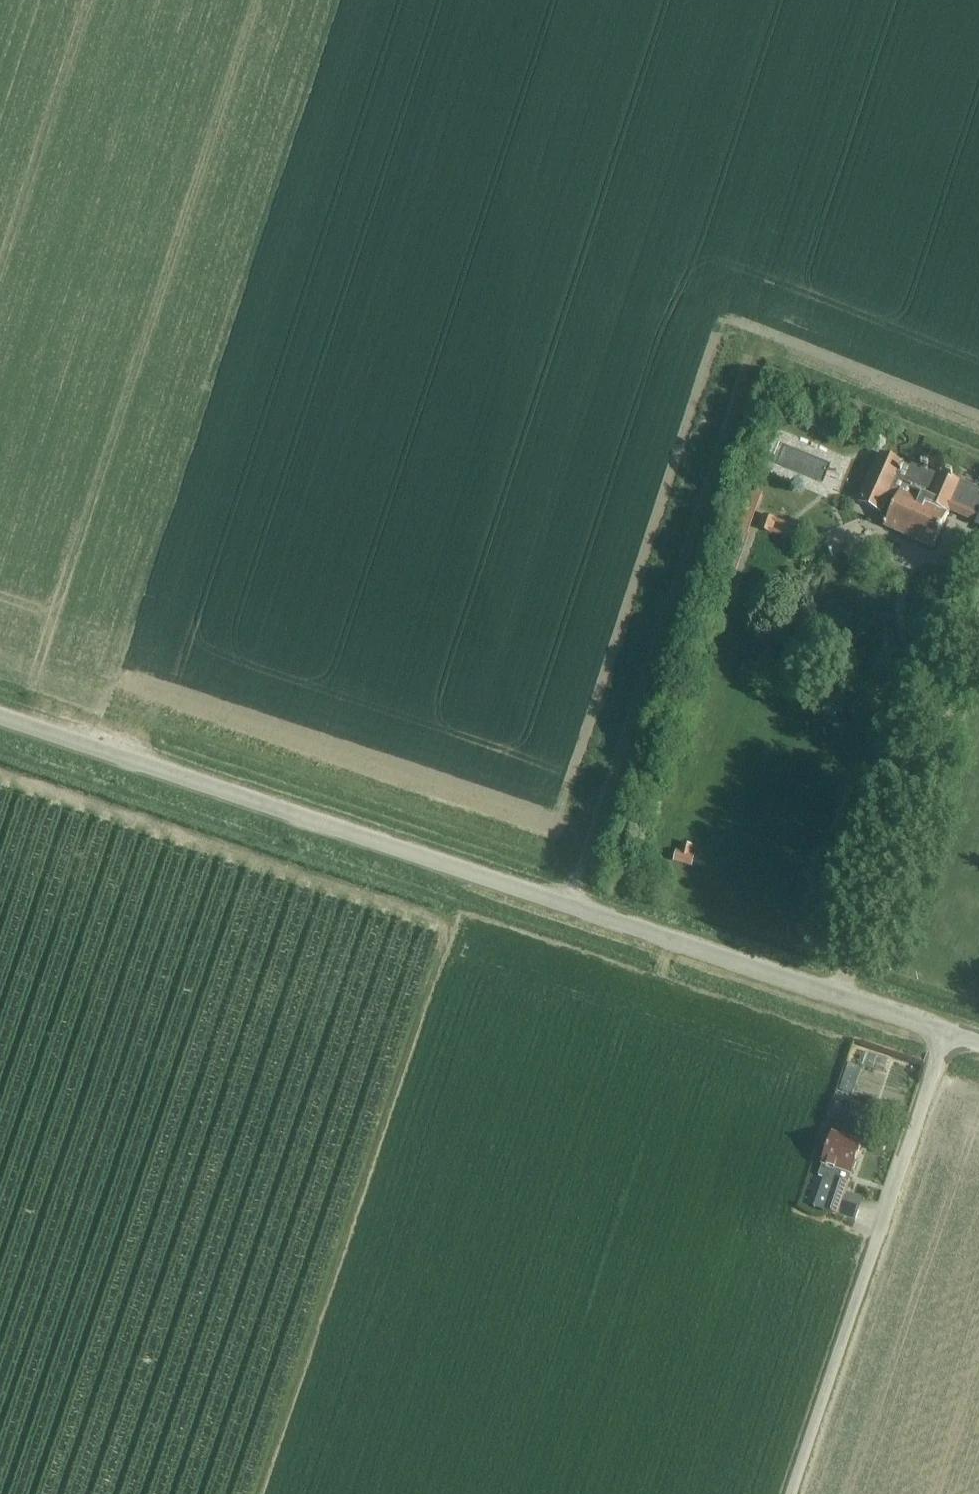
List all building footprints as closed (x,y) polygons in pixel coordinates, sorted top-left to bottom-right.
[(814,419),(810,427),(821,432),(825,424),(814,419)] [(867,486),(859,504),(881,514),(890,495),(898,499),(886,528),(934,549),(950,512),(978,525),(978,490),(941,474),(945,465),(925,456),(921,465),(914,462),(911,467),(881,454),(867,486)] [(764,516),(759,529),(771,534),(776,520),(764,516)] [(676,849),(673,860),(691,865),(695,854),(690,852),(693,844),(682,842),(680,850),(676,849)] [(866,1052),(861,1063),(883,1071),(887,1059),(866,1052)] [(861,1068),(848,1064),(844,1076),(857,1080),(861,1068)] [(842,1091),(840,1098),(847,1101),(850,1094),(842,1091)] [(845,1191),(861,1142),(833,1133),(818,1176),(835,1181),(825,1211),(855,1220),(859,1207),(863,1197),(845,1191)]
